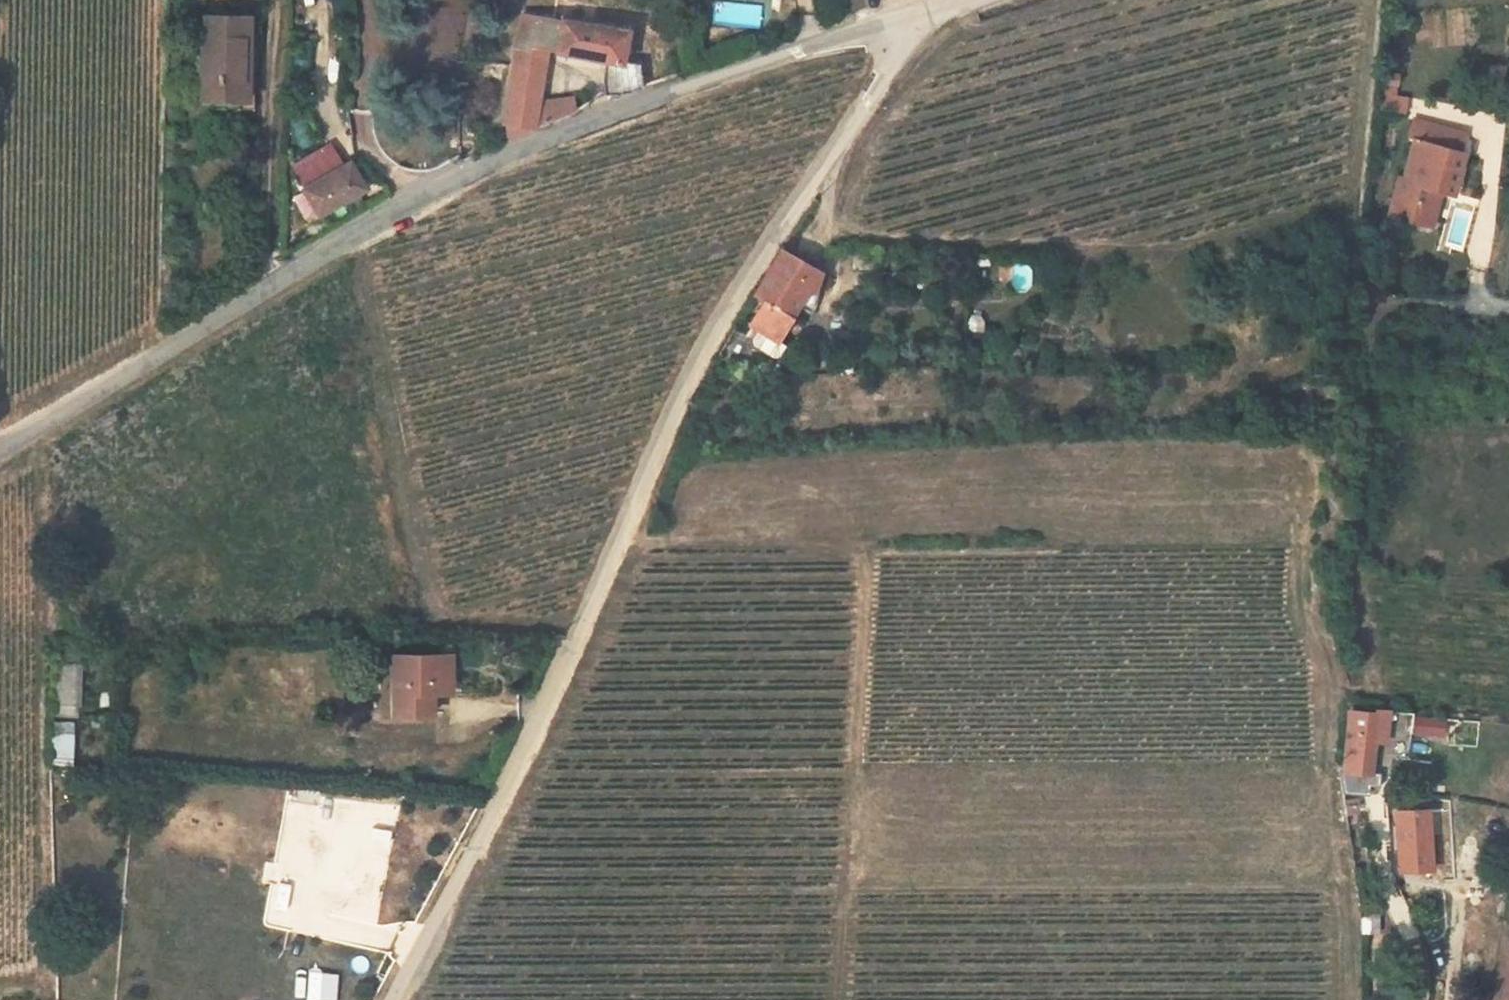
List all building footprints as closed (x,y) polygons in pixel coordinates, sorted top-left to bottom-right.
[(710,22),(758,27),(761,6),(716,0),(713,0),(710,22)] [(1386,8),(1401,9),(1402,0),(1386,0),(1386,8)] [(239,100),(241,17),(196,16),(194,99),(202,99),(239,100)] [(517,16),(498,128),(531,130),(562,118),(561,100),(533,104),(543,48),(591,55),(592,103),(606,103),(643,89),(645,83),(643,81),(639,81),(636,83),(637,62),(631,61),(622,61),(626,29),(517,16)] [(251,18),(241,17),(239,100),(202,99),(201,109),(248,110),(251,18)] [(1406,92),(1378,91),(1378,107),(1406,108),(1406,92)] [(1466,132),(1412,121),(1408,140),(1414,141),(1406,181),(1398,179),(1390,215),(1441,226),(1448,190),(1462,193),(1471,155),(1461,152),(1466,132)] [(344,166),(299,194),(314,217),(358,189),(344,166)] [(815,270),(778,251),(753,297),(759,300),(746,323),(754,328),(747,339),(748,345),(768,358),(774,357),(781,346),(772,340),(794,296),(808,300),(815,270)] [(1015,265),(1014,288),(1029,289),(1031,266),(1015,265)] [(90,653),(70,655),(72,706),(92,705),(90,653)] [(453,728),(450,707),(472,706),(469,669),(410,672),(414,732),(453,728)] [(1412,734),(1442,733),(1442,713),(1412,713),(1412,734)] [(72,765),(73,721),(53,720),(51,764),(72,765)] [(1346,729),(1342,787),(1365,789),(1369,731),(1346,729)] [(273,883),(266,927),(390,947),(393,928),(376,925),(396,804),(375,801),(374,808),(288,794),(277,863),(267,861),(263,881),(273,883)] [(1399,827),(1405,884),(1436,879),(1430,823),(1399,827)] [(89,914),(90,895),(81,895),(80,914),(89,914)] [(339,972),(308,965),(301,997),(313,999),(332,999),(339,972)]
